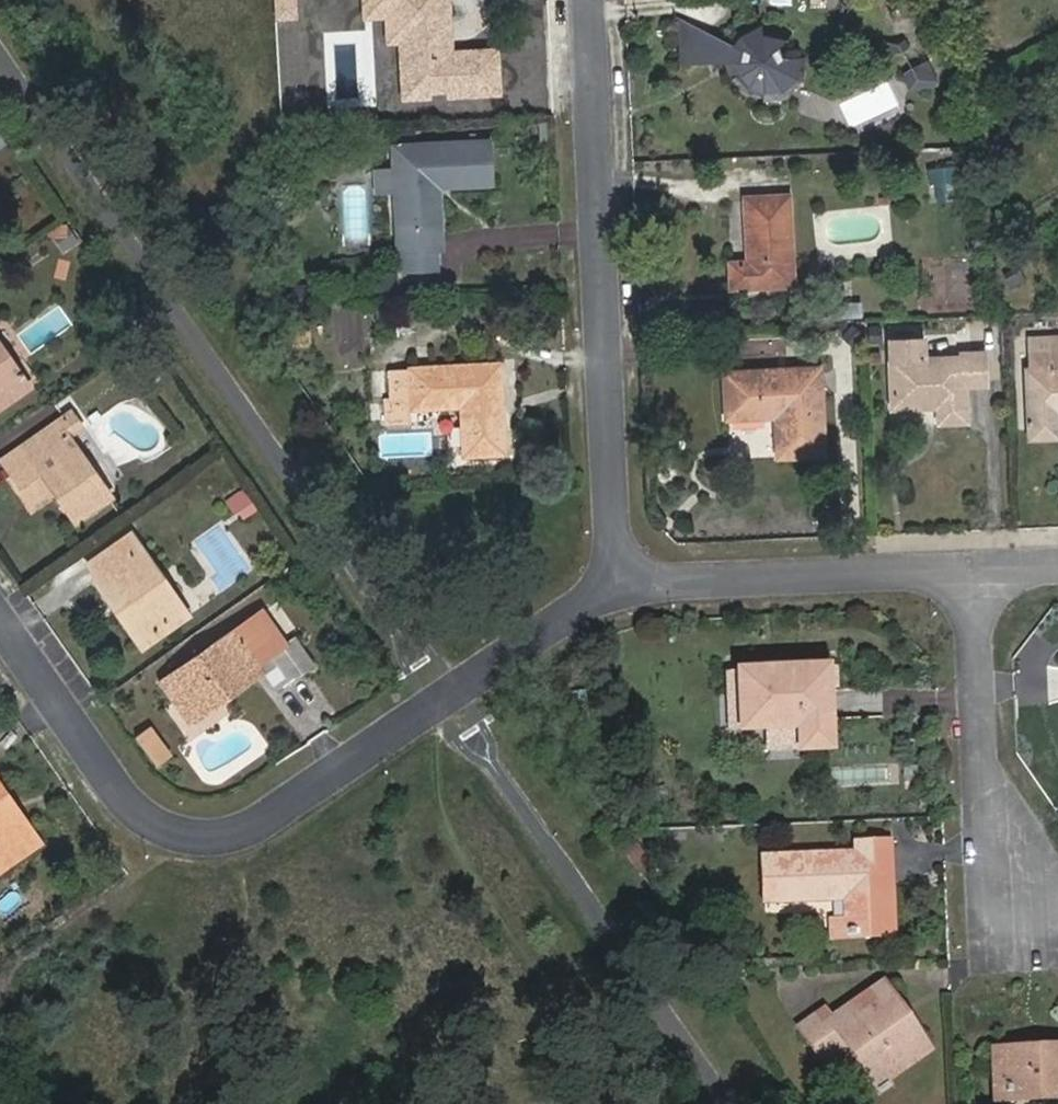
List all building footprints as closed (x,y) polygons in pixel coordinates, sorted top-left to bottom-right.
[(361,20),(386,19),(387,44),(402,44),(404,101),(503,97),(501,46),(457,48),(455,0),(360,0),(361,20)] [(681,64),(712,64),(711,33),(678,17),(681,64)] [(711,33),(712,64),(733,62),(738,71),(729,75),(735,83),(740,81),(752,89),(763,93),(764,101),(787,99),(803,83),(804,70),(799,70),(802,57),(780,59),(776,49),(786,41),(761,36),(761,24),(741,34),(732,44),(711,33)] [(904,76),(910,88),(930,89),(937,80),(928,63),(904,76)] [(400,252),(439,250),(442,250),(439,188),(491,186),(488,141),(393,146),(398,252),(400,252)] [(933,202),(966,196),(960,163),(927,169),(933,202)] [(744,200),(747,262),(730,263),(731,290),(793,285),(788,197),(744,200)] [(439,272),(439,250),(400,252),(401,273),(439,272)] [(314,285),(288,286),(288,300),(315,299),(314,285)] [(887,338),(891,410),(937,409),(938,423),(967,423),(965,387),(986,386),(985,352),(959,352),(959,356),(924,358),(922,337),(887,338)] [(1027,438),(1057,437),(1057,337),(1029,339),(1030,369),(1025,370),(1027,438)] [(29,385),(0,344),(0,405),(29,385)] [(388,371),(390,410),(460,408),(463,456),(506,455),(502,365),(388,371)] [(725,372),(727,419),(775,417),(778,457),(824,455),(819,368),(725,372)] [(73,412),(58,421),(70,438),(83,427),(73,412)] [(70,438),(58,421),(1,459),(30,500),(54,484),(67,503),(62,506),(74,523),(111,497),(70,438)] [(225,502),(235,516),(239,513),(243,519),(257,509),(244,489),(225,502)] [(90,584),(94,581),(115,612),(121,608),(147,645),(168,630),(165,625),(186,611),(156,568),(150,573),(135,552),(140,549),(144,555),(146,553),(162,542),(169,537),(172,525),(162,511),(130,533),(79,569),(90,584)] [(150,573),(156,568),(146,553),(144,555),(140,549),(135,552),(150,573)] [(121,608),(115,612),(141,649),(147,645),(121,608)] [(165,625),(168,630),(189,615),(186,611),(165,625)] [(258,662),(283,645),(262,614),(164,681),(178,702),(186,697),(197,713),(263,668),(258,662)] [(297,637),(283,645),(258,662),(263,668),(277,690),(316,665),(297,637)] [(737,671),(740,730),(799,728),(800,751),(831,749),(828,666),(737,671)] [(190,718),(197,713),(186,697),(178,702),(190,718)] [(169,754),(150,728),(136,738),(156,765),(169,754)] [(7,795),(0,800),(0,802),(20,829),(28,824),(7,795)] [(40,842),(28,824),(20,829),(0,802),(0,869),(40,842)] [(847,921),(848,936),(893,934),(888,842),(856,843),(856,853),(765,856),(767,900),(845,897),(847,921)] [(832,937),(848,936),(847,921),(831,921),(832,937)] [(895,1017),(903,1010),(886,987),(834,1024),(825,1011),(800,1028),(828,1068),(852,1051),(877,1087),(922,1055),(895,1017)] [(930,1049),(903,1010),(895,1017),(922,1055),(930,1049)] [(1006,1100),(1057,1097),(1057,1092),(1057,1047),(1054,1047),(1054,1055),(1021,1057),(1021,1048),(1002,1049),(1006,1100)] [(1054,1047),(1021,1048),(1021,1057),(1054,1055),(1054,1047)] [(993,1101),(1006,1100),(1002,1049),(991,1049),(993,1101)]
